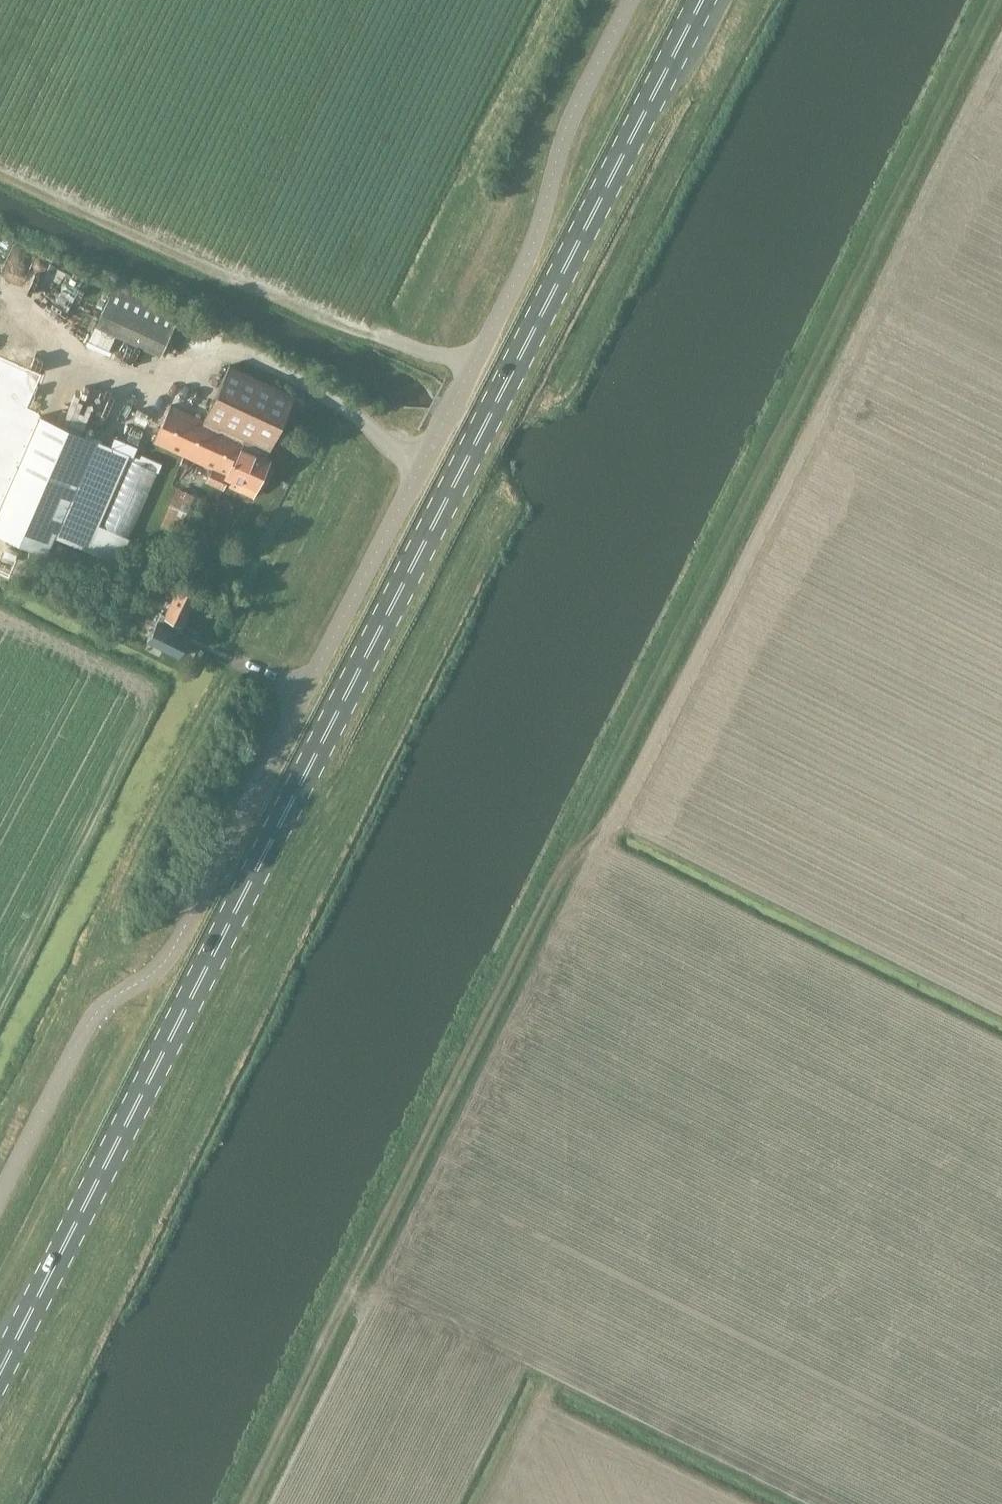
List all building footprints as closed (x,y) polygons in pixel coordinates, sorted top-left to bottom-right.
[(159,355),(163,346),(178,313),(112,283),(85,346),(105,354),(114,335),(159,355)] [(40,374),(0,356),(0,500),(37,414),(24,409),(40,374)] [(264,457),(267,450),(294,395),(228,364),(202,418),(169,403),(152,442),(210,468),(205,480),(222,487),(224,483),(250,495),(254,487),(255,488),(256,484),(260,485),(263,484),(270,468),(269,465),(266,463),(268,459),(264,457)] [(23,543),(42,552),(50,534),(86,549),(117,562),(156,472),(129,460),(100,525),(97,523),(127,453),(39,415),(0,504),(0,534),(23,543)] [(176,487),(158,525),(176,533),(193,495),(176,487)] [(5,578),(20,544),(0,535),(0,576),(5,578)] [(163,581),(155,598),(165,603),(173,586),(163,581)] [(155,618),(145,640),(177,656),(188,634),(178,630),(181,624),(182,624),(195,598),(175,588),(163,613),(159,611),(155,618)]
